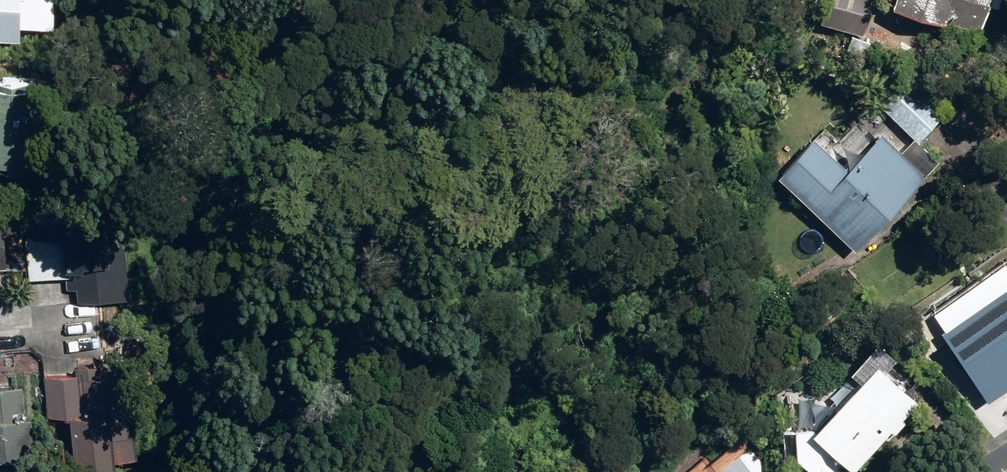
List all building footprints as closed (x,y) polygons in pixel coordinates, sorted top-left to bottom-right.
[(17,38),(18,23),(50,23),(51,0),(0,0),(0,37),(17,38)] [(863,33),(874,0),(821,0),(815,19),(863,33)] [(979,30),(987,2),(999,5),(1001,0),(890,0),(888,5),(979,30)] [(775,173),(853,249),(938,161),(917,140),(944,112),(905,74),(878,102),(913,137),(900,150),(881,131),(846,167),(813,134),(775,173)] [(30,163),(29,75),(0,75),(0,163),(30,163)] [(75,287),(76,300),(126,298),(119,192),(69,195),(31,198),(33,234),(23,234),(26,277),(64,274),(65,288),(75,287)] [(988,401),(1006,388),(1006,280),(985,295),(974,279),(933,306),(944,322),(938,326),(988,401)] [(795,431),(783,431),(784,455),(795,455),(813,471),(839,471),(846,465),(850,469),(890,428),(893,430),(905,418),(901,415),(917,399),(875,359),(886,348),(878,339),(849,370),(858,380),(854,385),(846,378),(832,393),(840,399),(833,407),(827,401),(808,420),(795,421),(795,431)] [(108,430),(103,362),(75,364),(76,371),(42,375),(45,415),(62,413),(66,466),(111,462),(110,454),(127,452),(125,429),(108,430)] [(29,453),(26,411),(21,411),(19,384),(0,385),(0,454),(29,453)] [(797,413),(801,417),(808,417),(812,412),(812,405),(807,401),(800,402),(796,406),(797,413)]
